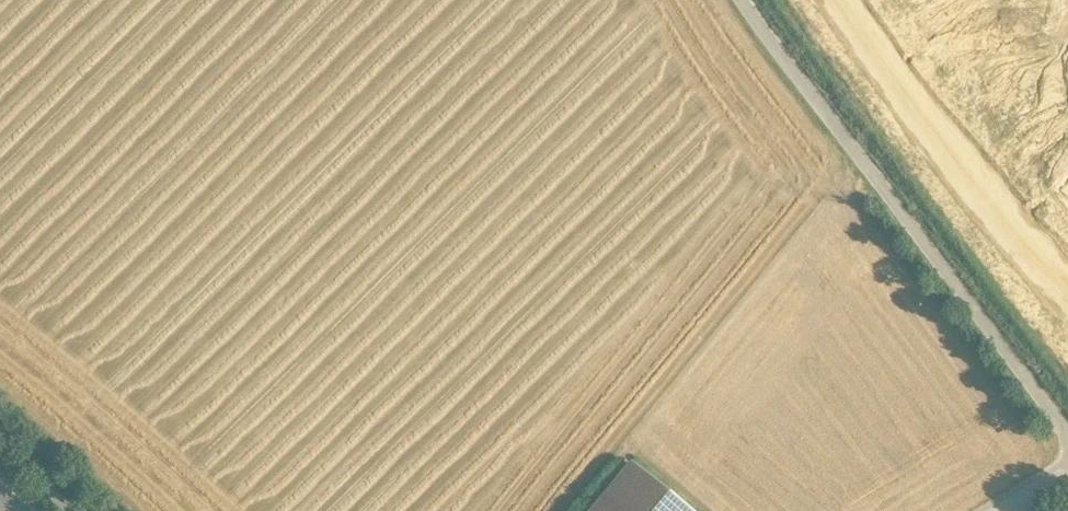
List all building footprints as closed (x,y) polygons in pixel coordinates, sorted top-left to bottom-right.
[(596,510),(687,510),(632,466),(596,510)]
